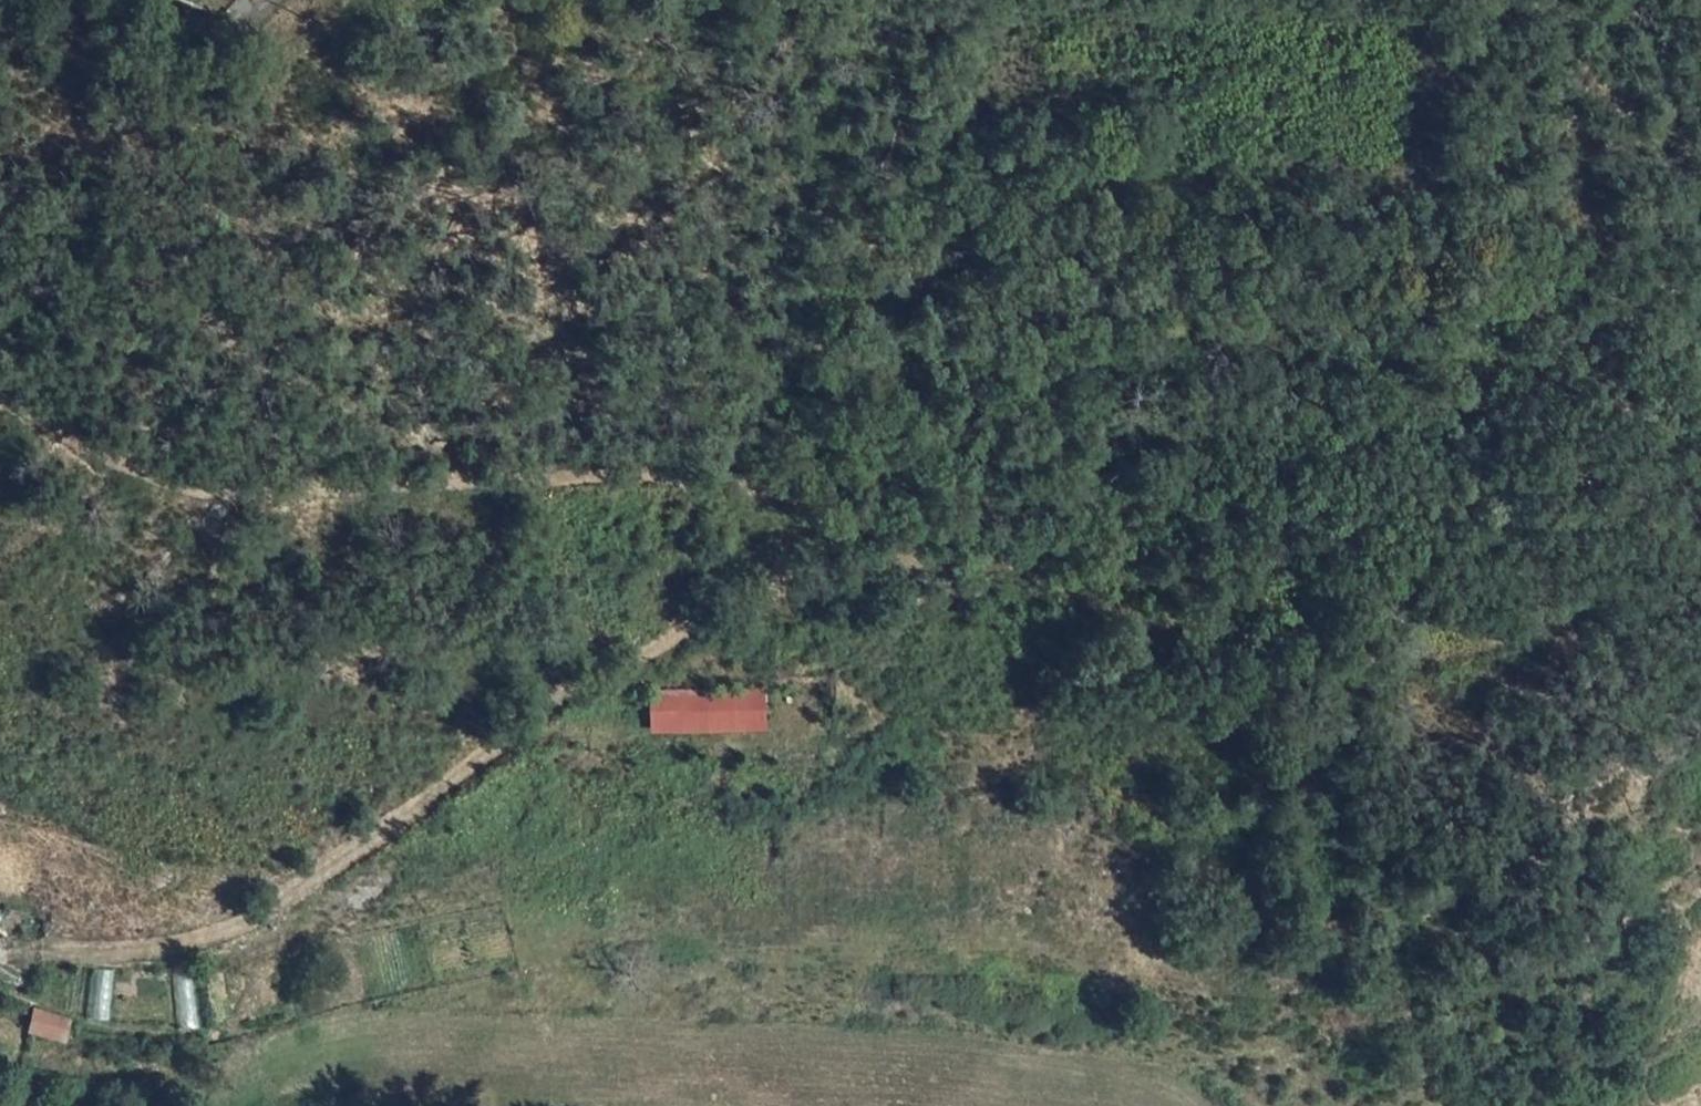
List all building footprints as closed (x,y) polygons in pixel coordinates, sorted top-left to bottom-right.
[(649,731),(761,727),(759,694),(648,698),(649,731)] [(66,1023),(36,1015),(29,1036),(62,1048),(66,1023)]
